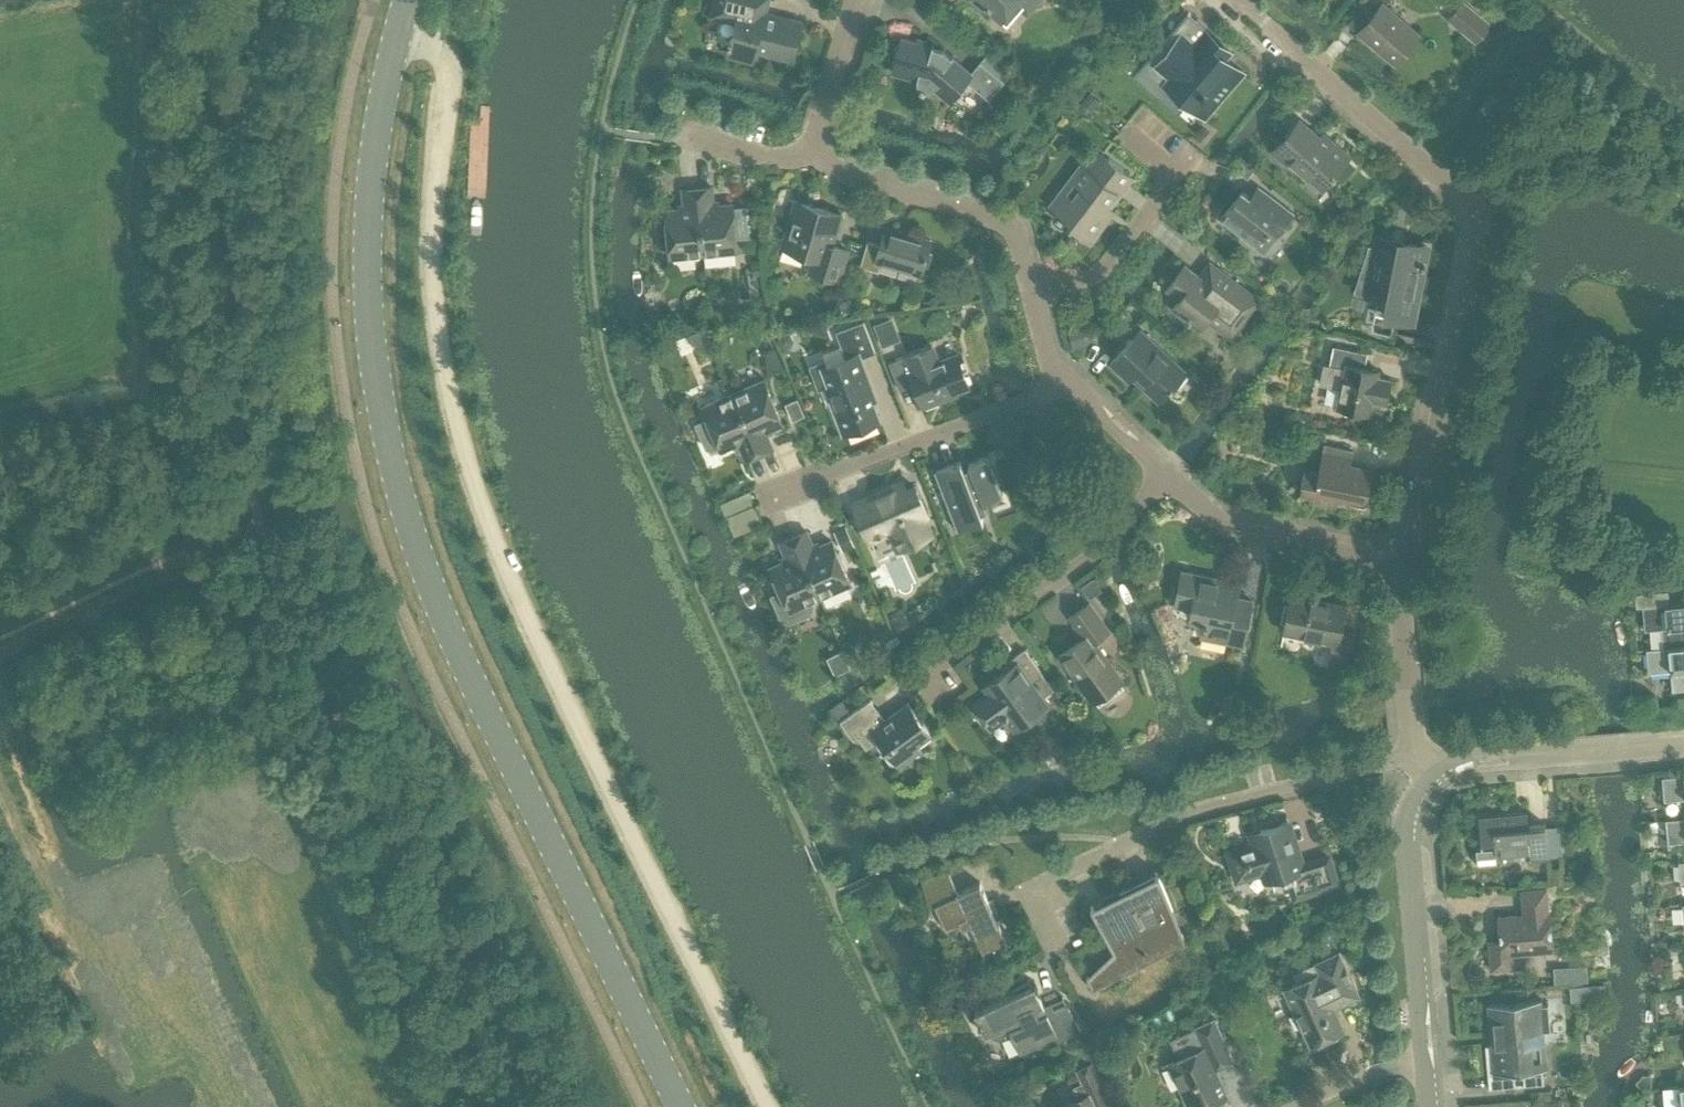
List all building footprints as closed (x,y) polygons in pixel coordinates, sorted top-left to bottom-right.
[(770,0),(716,0),(712,17),(737,24),(730,53),(733,58),(750,62),(754,59),(756,52),(793,61),(803,23),(766,13),(770,0)] [(1040,0),(970,0),(981,9),(984,6),(1008,26),(1022,9),(1028,15),(1040,0)] [(1475,42),(1490,25),(1463,2),(1448,20),(1475,42)] [(1394,64),(1418,36),(1382,4),(1357,33),(1394,64)] [(1169,49),(1155,66),(1167,76),(1169,78),(1165,83),(1188,102),(1202,114),(1209,106),(1213,109),(1241,76),(1232,68),(1234,66),(1226,59),(1223,57),(1226,53),(1220,48),(1223,45),(1210,34),(1200,26),(1189,17),(1191,15),(1189,13),(1161,44),(1163,46),(1164,45),(1169,49)] [(971,74),(943,50),(901,38),(892,73),(918,80),(918,85),(919,89),(922,91),(926,92),(930,92),(933,90),(935,89),(951,102),(968,82),(989,100),(1005,82),(981,62),(971,74)] [(1331,141),(1328,144),(1300,120),(1271,153),(1293,171),(1296,168),(1322,190),(1350,157),(1331,141)] [(1084,168),(1054,208),(1066,217),(1065,218),(1072,223),(1069,227),(1076,232),(1074,234),(1078,237),(1080,235),(1088,241),(1104,221),(1102,220),(1111,208),(1108,206),(1130,177),(1131,176),(1124,170),(1109,159),(1098,150),(1084,168)] [(733,205),(715,206),(713,188),(699,190),(705,256),(738,252),(736,239),(750,237),(747,208),(734,209),(733,205)] [(673,259),(705,256),(699,190),(684,191),(686,209),(668,211),(673,259)] [(1241,192),(1220,220),(1256,247),(1264,254),(1277,237),(1293,215),(1262,191),(1254,202),(1241,192)] [(833,247),(842,215),(796,202),(783,248),(815,258),(810,273),(840,282),(849,251),(833,247)] [(921,275),(931,242),(885,229),(881,246),(868,243),(861,268),(879,273),(882,264),(921,275)] [(1411,322),(1426,247),(1404,243),(1404,247),(1378,242),(1360,330),(1384,335),(1388,318),(1411,322)] [(1185,266),(1167,289),(1180,299),(1173,308),(1201,330),(1207,322),(1232,340),(1261,301),(1225,274),(1209,262),(1198,276),(1185,266)] [(892,317),(874,324),(882,347),(901,340),(892,317)] [(862,360),(877,354),(865,322),(837,333),(847,360),(823,369),(829,387),(826,388),(844,435),(881,421),(875,403),(878,402),(862,360)] [(1159,403),(1186,374),(1142,332),(1111,364),(1131,383),(1134,379),(1159,403)] [(932,346),(889,363),(899,390),(914,384),(923,408),(944,400),(942,397),(957,392),(970,387),(957,354),(938,361),(932,346)] [(1319,385),(1340,389),(1336,409),(1370,416),(1373,403),(1386,405),(1391,381),(1378,378),(1379,372),(1365,369),(1368,354),(1333,347),(1329,366),(1323,364),(1319,385)] [(734,395),(760,456),(774,449),(767,432),(783,425),(764,382),(734,395)] [(747,461),(760,456),(734,395),(704,408),(709,421),(697,426),(707,450),(712,452),(721,448),(723,452),(740,444),(747,461)] [(797,398),(786,403),(793,420),(804,416),(797,398)] [(1350,465),(1353,452),(1324,445),(1317,474),(1305,471),(1300,495),(1313,498),(1312,503),(1332,507),(1333,502),(1349,505),(1350,498),(1366,502),(1373,470),(1350,465)] [(985,504),(1003,497),(988,458),(963,468),(961,463),(935,473),(958,532),(984,522),(981,514),(988,512),(985,504)] [(872,507),(858,513),(871,542),(888,535),(893,548),(908,541),(930,531),(924,519),(928,517),(915,487),(907,491),(903,483),(868,498),(872,507)] [(843,551),(855,546),(846,526),(834,532),(843,551)] [(794,539),(821,599),(851,585),(832,542),(816,549),(808,533),(794,539)] [(808,605),(821,599),(794,539),(781,544),(789,561),(772,569),(783,593),(773,597),(783,621),(792,624),(807,618),(810,609),(808,605)] [(1236,599),(1239,585),(1183,573),(1176,605),(1194,609),(1191,620),(1203,623),(1203,625),(1204,625),(1202,637),(1243,645),(1252,602),(1236,599)] [(1635,594),(1636,597),(1643,607),(1644,631),(1661,629),(1663,648),(1663,649),(1683,647),(1683,604),(1669,605),(1668,592),(1635,594)] [(1340,631),(1345,606),(1293,595),(1285,632),(1334,643),(1330,664),(1347,667),(1350,652),(1351,652),(1355,634),(1340,631)] [(1124,688),(1121,684),(1123,682),(1095,642),(1109,632),(1089,604),(1071,617),(1086,639),(1061,657),(1094,703),(1096,702),(1099,707),(1124,688)] [(1663,649),(1663,648),(1646,650),(1648,673),(1671,671),(1672,691),(1683,690),(1683,647),(1663,649)] [(1043,699),(1055,691),(1026,650),(1008,662),(1012,668),(985,686),(990,693),(975,704),(991,727),(1006,717),(1015,729),(1032,717),(1035,720),(1041,720),(1047,716),(1047,711),(1045,708),(1047,706),(1043,699)] [(909,703),(886,720),(871,700),(842,722),(854,740),(858,737),(867,750),(880,740),(899,765),(907,759),(913,768),(927,757),(918,745),(932,734),(909,703)] [(1662,777),(1664,801),(1683,799),(1683,775),(1662,777)] [(1545,824),(1528,826),(1527,813),(1478,817),(1481,849),(1476,849),(1477,866),(1496,864),(1495,853),(1529,850),(1530,861),(1548,860),(1545,824)] [(1666,819),(1668,843),(1683,842),(1683,818),(1666,819)] [(1329,856),(1303,865),(1289,823),(1262,831),(1263,834),(1253,837),(1255,844),(1230,853),(1239,880),(1264,872),(1267,881),(1291,874),(1298,897),(1338,884),(1329,856)] [(981,882),(959,892),(950,871),(923,878),(933,914),(939,912),(942,916),(947,927),(961,923),(966,933),(977,942),(980,948),(982,947),(983,949),(1007,940),(981,882)] [(1176,916),(1167,895),(1168,895),(1159,873),(1133,886),(1120,892),(1121,894),(1103,903),(1105,906),(1095,911),(1093,906),(1091,907),(1093,912),(1100,925),(1101,925),(1108,940),(1112,938),(1122,959),(1142,949),(1147,960),(1151,958),(1151,957),(1179,943),(1168,920),(1176,916)] [(1550,913),(1548,913),(1546,889),(1522,891),(1524,915),(1498,917),(1499,940),(1489,941),(1492,970),(1513,969),(1512,954),(1553,951),(1550,913)] [(1360,996),(1351,978),(1340,953),(1294,974),(1298,984),(1286,989),(1297,1014),(1290,1017),(1296,1031),(1303,1028),(1311,1046),(1344,1031),(1334,1008),(1360,996)] [(1110,982),(1107,977),(1110,975),(1104,965),(1089,979),(1088,980),(1093,990),(1110,982)] [(1036,985),(1034,986),(1032,981),(1013,991),(1015,995),(977,1012),(987,1035),(994,1032),(995,1035),(992,1036),(996,1039),(1001,1040),(1004,1040),(1008,1038),(1007,1035),(1010,1033),(1013,1035),(1021,1053),(1053,1039),(1057,1046),(1083,1031),(1070,1005),(1056,1011),(1055,1010),(1049,1012),(1036,985)] [(1547,1004),(1541,1005),(1541,1000),(1487,1005),(1491,1046),(1485,1046),(1489,1090),(1543,1085),(1542,1069),(1547,1068),(1544,1031),(1550,1031),(1547,1004)] [(1227,1046),(1215,1021),(1172,1040),(1180,1059),(1171,1064),(1190,1106),(1206,1106),(1228,1097),(1209,1054),(1227,1046)] [(1111,1103),(1094,1064),(1079,1071),(1084,1083),(1075,1087),(1081,1099),(1064,1106),(1102,1106),(1111,1103)] [(1641,1090),(1652,1089),(1652,1074),(1643,1075),(1635,1084),(1641,1090)] [(1663,1088),(1664,1106),(1683,1106),(1683,1086),(1663,1088)]
